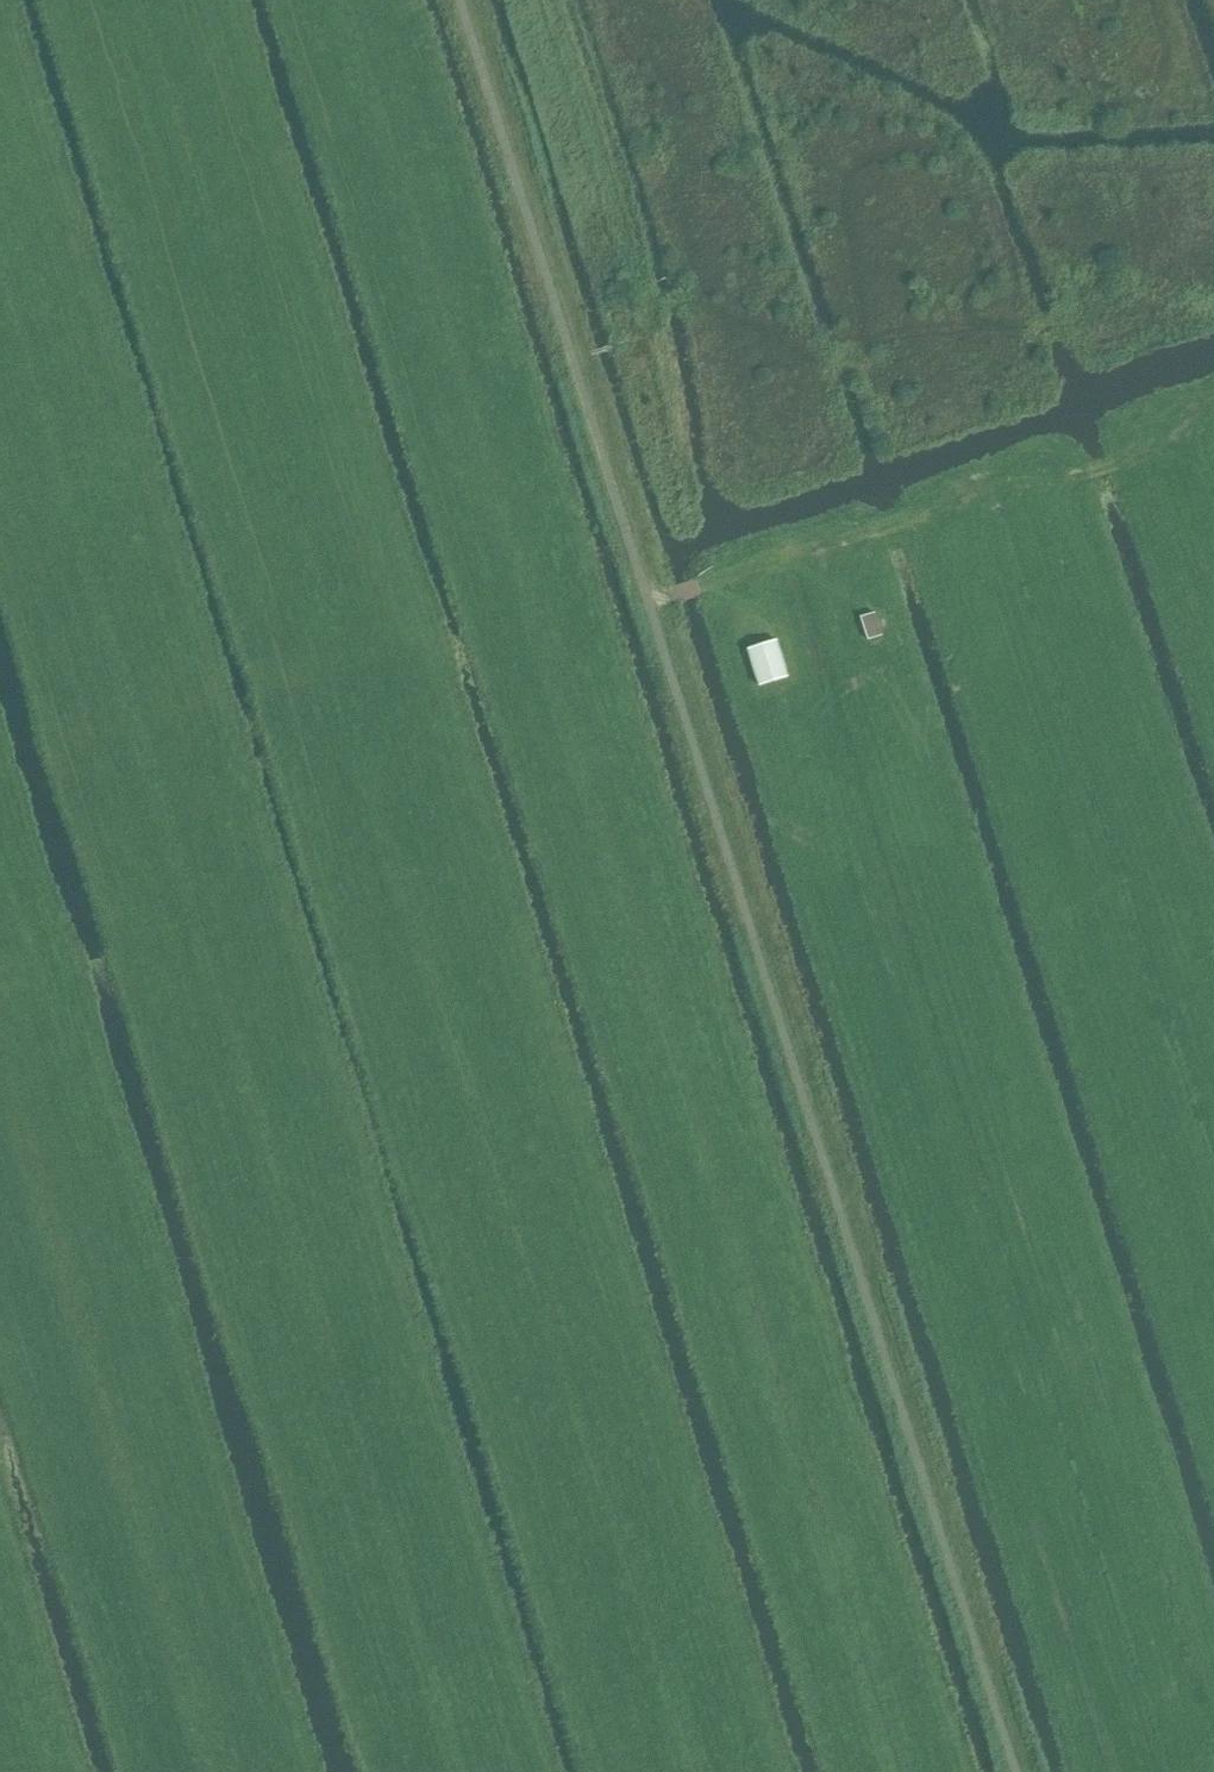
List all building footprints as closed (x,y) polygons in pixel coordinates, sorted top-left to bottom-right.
[(776,641),(748,650),(759,686),(787,678),(776,641)]
